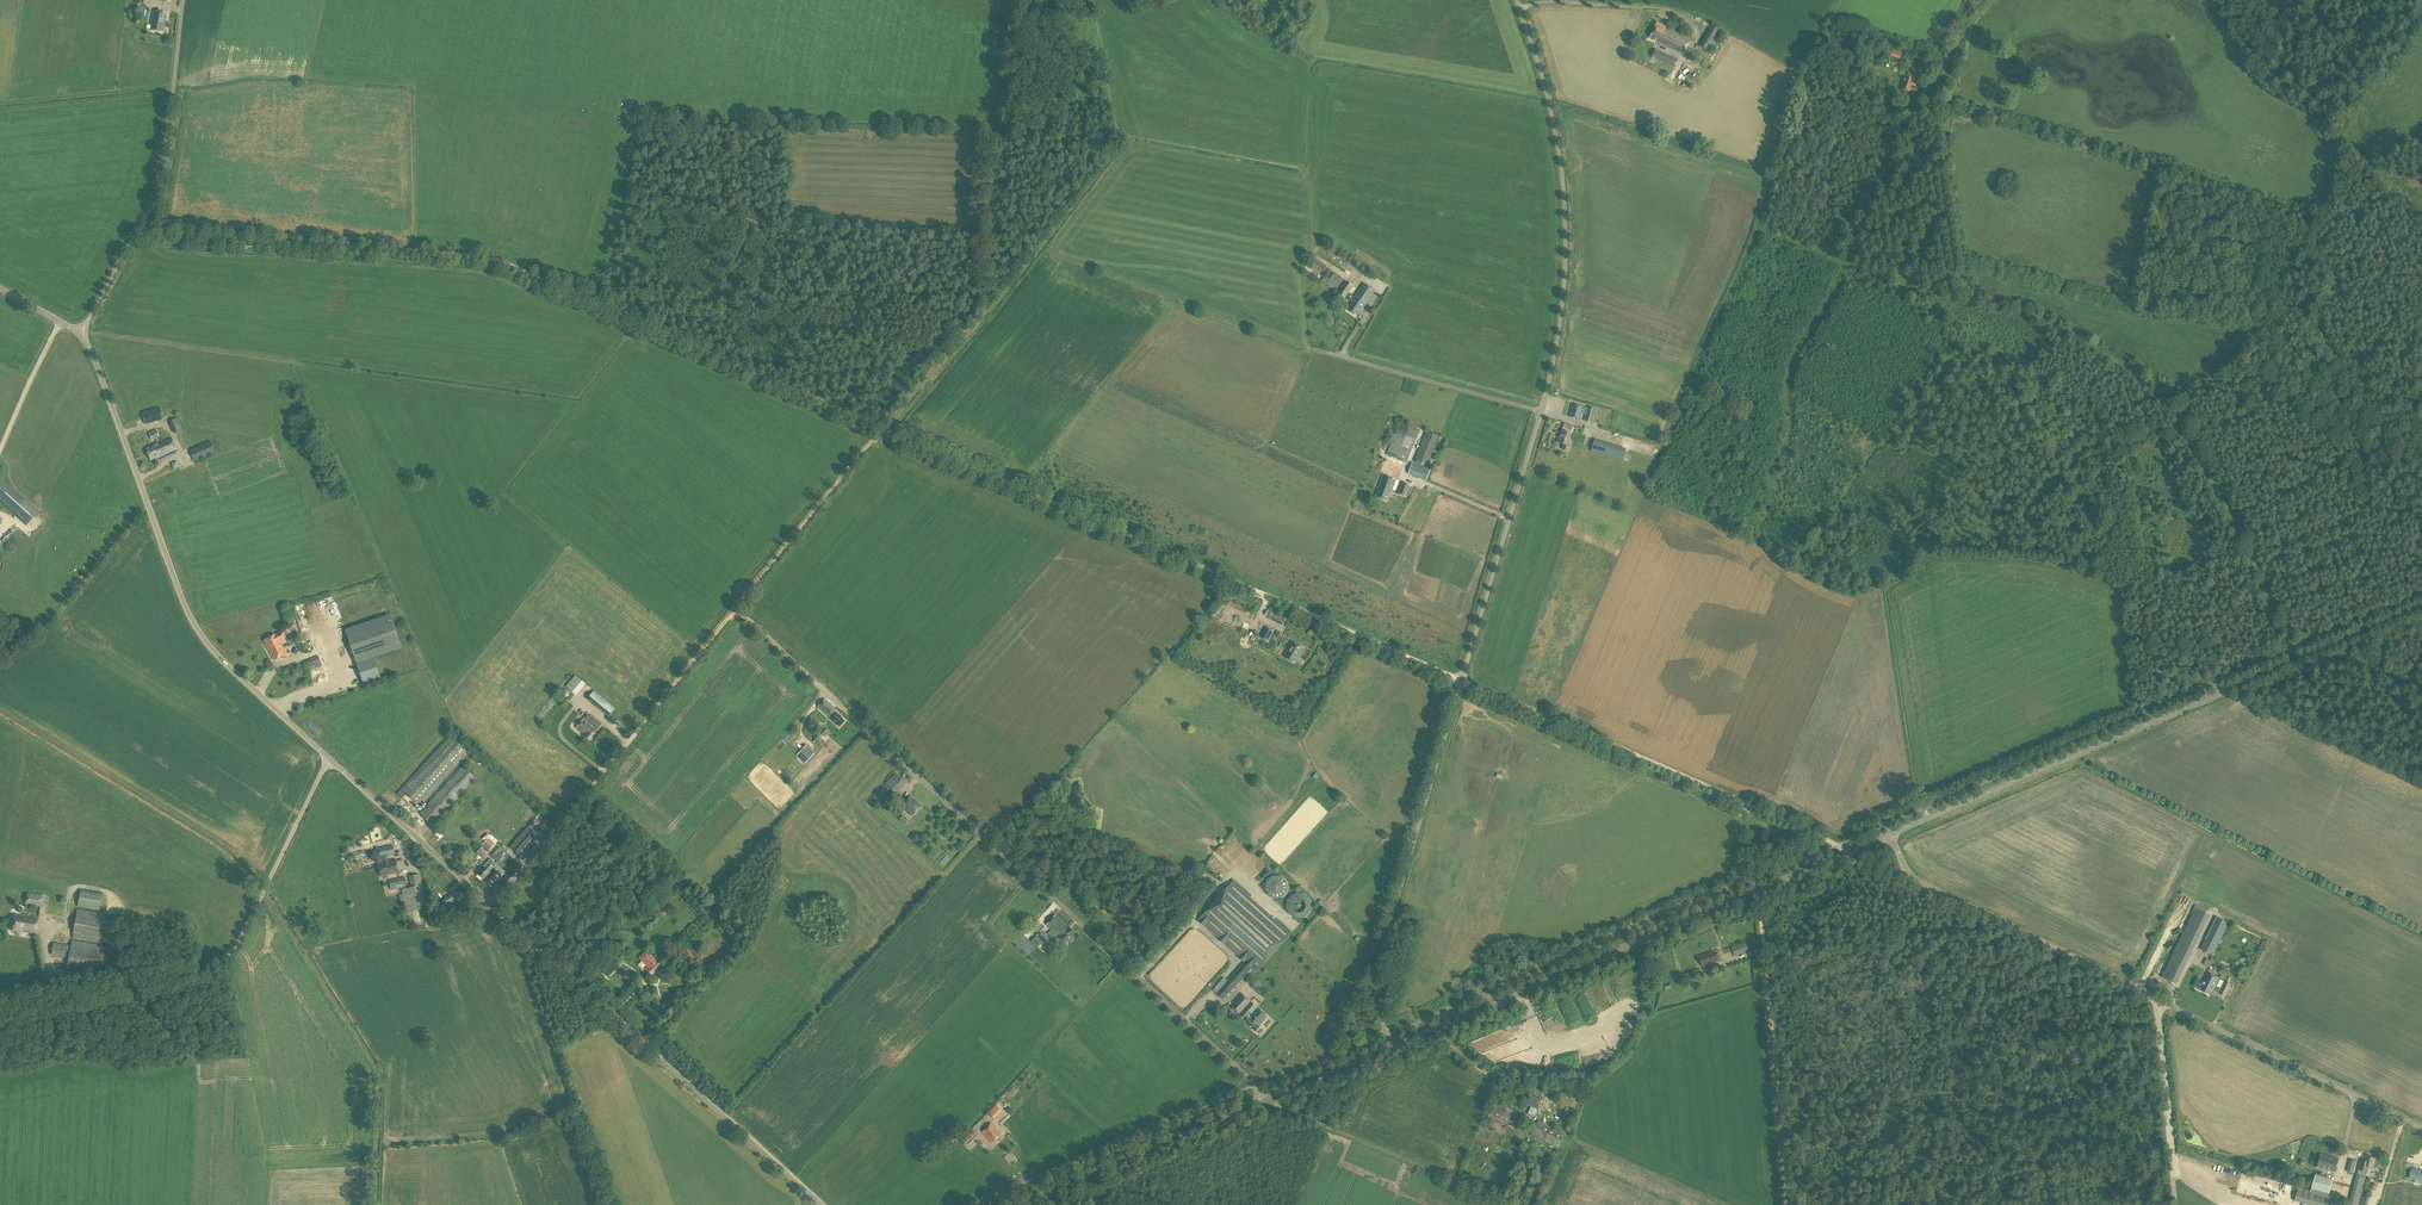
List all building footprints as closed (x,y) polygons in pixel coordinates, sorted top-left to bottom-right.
[(164,32),(167,13),(153,11),(150,30),(164,32)] [(1683,54),(1691,39),(1665,26),(1665,25),(1657,21),(1649,38),(1683,54)] [(1710,52),(1722,32),(1712,26),(1699,46),(1710,52)] [(1899,64),(1903,50),(1893,47),(1889,61),(1899,64)] [(1673,67),(1677,59),(1656,49),(1652,57),(1673,67)] [(1875,80),(1877,72),(1865,70),(1864,77),(1875,80)] [(1917,83),(1919,75),(1904,71),(1899,88),(1911,92),(1913,82),(1917,83)] [(1336,272),(1327,286),(1332,289),(1341,276),(1336,272)] [(1354,296),(1349,293),(1353,286),(1346,280),(1337,292),(1351,302),(1347,309),(1357,316),(1361,309),(1362,310),(1375,291),(1364,283),(1354,296)] [(1584,406),(1572,404),(1568,417),(1581,420),(1584,406)] [(144,424),(160,420),(163,419),(160,406),(141,411),(144,424)] [(1596,409),(1588,406),(1584,421),(1593,423),(1596,409)] [(176,412),(168,415),(170,421),(169,421),(174,433),(183,430),(176,412)] [(1386,454),(1407,462),(1420,429),(1399,421),(1395,432),(1386,454)] [(1568,440),(1573,426),(1564,423),(1562,430),(1561,430),(1557,442),(1563,444),(1561,449),(1568,451),(1571,441),(1568,440)] [(1629,438),(1652,442),(1654,434),(1648,433),(1649,431),(1644,430),(1644,429),(1631,426),(1629,438)] [(151,439),(158,436),(156,430),(149,433),(151,439)] [(1429,464),(1440,436),(1426,430),(1414,461),(1419,463),(1420,460),(1429,464)] [(148,455),(174,444),(172,438),(145,448),(148,455)] [(194,461),(215,452),(211,441),(189,450),(194,461)] [(174,444),(148,455),(150,459),(163,454),(164,459),(178,453),(174,444)] [(1625,461),(1644,465),(1646,455),(1627,451),(1625,461)] [(1426,480),(1430,468),(1413,462),(1408,474),(1426,480)] [(192,466),(195,478),(202,476),(199,465),(192,466)] [(1396,480),(1383,475),(1377,488),(1378,489),(1375,496),(1387,501),(1390,493),(1391,493),(1396,480)] [(37,511),(1,478),(0,480),(0,500),(26,523),(37,511)] [(1407,497),(1411,485),(1401,482),(1397,493),(1407,497)] [(299,615),(308,612),(305,603),(296,606),(299,615)] [(1221,604),(1211,614),(1215,617),(1225,607),(1221,604)] [(1272,613),(1270,618),(1278,623),(1282,625),(1285,620),(1285,619),(1281,617),(1272,613)] [(1274,631),(1265,626),(1259,637),(1268,642),(1274,631)] [(281,630),(275,634),(263,640),(274,660),(287,653),(280,640),(285,638),(281,630)] [(290,646),(298,641),(295,635),(287,639),(290,646)] [(1295,663),(1304,647),(1292,641),(1283,656),(1295,663)] [(304,661),(307,671),(324,665),(321,655),(304,661)] [(374,658),(357,664),(364,683),(381,678),(374,658)] [(577,693),(587,682),(578,674),(568,685),(577,693)] [(608,716),(615,708),(593,690),(586,698),(608,716)] [(575,693),(571,698),(575,702),(579,696),(575,693)] [(834,715),(831,713),(836,708),(825,698),(817,707),(839,727),(844,721),(839,716),(839,715),(836,713),(834,715)] [(590,728),(597,720),(588,713),(576,728),(585,735),(589,729),(590,728)] [(589,729),(585,735),(584,737),(588,740),(601,724),(597,720),(590,728),(589,729)] [(778,754),(795,737),(790,732),(773,749),(778,754)] [(419,805),(468,752),(450,735),(401,788),(419,805)] [(821,747),(825,742),(818,736),(814,740),(821,747)] [(801,749),(809,757),(815,751),(808,743),(801,749)] [(432,825),(476,778),(462,765),(418,813),(432,825)] [(895,794),(906,783),(895,773),(885,783),(895,794)] [(877,801),(889,789),(885,785),(873,798),(877,801)] [(403,798),(406,794),(401,790),(398,794),(403,798)] [(911,815),(921,805),(910,795),(900,805),(911,815)] [(904,824),(908,820),(902,815),(899,819),(904,824)] [(520,855),(536,837),(526,829),(511,847),(520,855)] [(485,842),(478,835),(475,838),(488,851),(495,844),(488,838),(485,842)] [(389,866),(388,861),(387,855),(394,854),(392,845),(378,848),(380,856),(376,857),(378,866),(382,866),(383,867),(385,867),(385,868),(388,868),(388,866),(389,866)] [(487,855),(480,849),(476,853),(483,859),(487,855)] [(382,866),(378,866),(380,876),(398,872),(396,859),(388,861),(389,866),(388,866),(388,868),(385,868),(385,867),(383,867),(382,866)] [(488,873),(493,867),(487,861),(477,873),(484,879),(489,874),(488,873)] [(489,874),(484,879),(491,886),(502,875),(493,867),(488,873),(489,874)] [(1262,869),(1256,875),(1258,878),(1264,871),(1262,869)] [(427,908),(419,873),(408,876),(410,887),(406,888),(406,886),(407,886),(405,877),(394,879),(397,889),(401,888),(402,889),(401,889),(406,911),(403,912),(405,918),(408,918),(409,924),(421,921),(418,910),(427,908)] [(1275,898),(1281,898),(1285,895),(1287,890),(1288,885),(1286,880),(1282,877),(1277,875),(1272,876),(1268,879),(1265,883),(1265,888),(1267,893),(1271,897),(1275,898)] [(1275,920),(1249,897),(1250,895),(1233,880),(1198,920),(1199,920),(1198,921),(1203,925),(1204,925),(1219,938),(1218,939),(1224,943),(1239,956),(1238,956),(1244,961),(1245,961),(1216,993),(1223,999),(1252,967),(1256,971),(1291,932),(1276,918),(1275,920)] [(501,889),(497,886),(492,890),(496,894),(501,889)] [(447,908),(463,898),(458,889),(441,900),(447,908)] [(100,910),(102,893),(81,890),(78,907),(100,910)] [(40,906),(42,895),(27,893),(25,904),(40,906)] [(1311,907),(1311,906),(1310,904),(1309,901),(1308,899),(1306,897),(1305,896),(1302,895),(1300,894),(1298,894),(1295,895),(1293,896),(1291,897),(1289,898),(1288,901),(1287,903),(1286,905),(1286,907),(1286,909),(1287,912),(1288,914),(1290,916),(1293,917),(1295,918),(1297,919),(1299,919),(1301,918),(1303,918),(1306,916),(1307,915),(1309,913),(1310,911),(1310,909),(1311,907)] [(1040,906),(1032,913),(1038,920),(1046,912),(1040,906)] [(99,975),(105,945),(100,944),(105,913),(77,908),(71,945),(53,942),(51,954),(68,958),(66,970),(99,975)] [(2161,977),(2176,985),(2211,915),(2196,908),(2161,977)] [(35,933),(38,917),(14,913),(11,931),(21,932),(21,931),(35,933)] [(1069,926),(1056,914),(1046,925),(1065,943),(1075,932),(1069,926)] [(2213,955),(2229,923),(2226,921),(2216,917),(2200,949),(2210,954),(2213,955)] [(1055,940),(1052,937),(1042,929),(1036,936),(1048,947),(1055,940)] [(2165,959),(2174,940),(2165,936),(2156,955),(2165,959)] [(1734,956),(1748,950),(1745,942),(1731,947),(1734,956)] [(1042,943),(1029,957),(1035,963),(1048,949),(1042,943)] [(655,959),(646,950),(639,957),(648,966),(646,968),(651,973),(662,962),(657,957),(655,959)] [(1715,954),(1714,951),(1698,956),(1702,965),(1717,960),(1718,962),(1721,961),(1719,953),(1715,954)] [(2209,956),(2204,963),(2211,967),(2215,961),(2209,956)] [(607,976),(619,965),(614,959),(602,971),(607,976)] [(2214,991),(2216,987),(2217,985),(2216,985),(2219,978),(2207,972),(2203,981),(2201,980),(2197,988),(2210,995),(2212,990),(2214,991)] [(1262,996),(1269,989),(1258,979),(1251,986),(1262,996)] [(2216,987),(2214,991),(2226,997),(2232,984),(2224,980),(2220,989),(2216,987)] [(682,995),(680,993),(673,1000),(676,1002),(682,995)] [(1245,1021),(1257,1007),(1242,993),(1231,1005),(1240,1013),(1238,1015),(1245,1021)] [(655,1007),(659,1006),(660,1002),(657,999),(653,1000),(652,1004),(655,1007)] [(1257,1007),(1245,1021),(1244,1021),(1256,1032),(1260,1027),(1259,1026),(1268,1016),(1257,1007)] [(1518,1034),(1529,1029),(1527,1023),(1515,1028),(1518,1034)] [(1496,1103),(1500,1092),(1497,1091),(1492,1101),(1496,1103)] [(1537,1108),(1542,1097),(1530,1092),(1525,1103),(1537,1108)] [(1518,1126),(1522,1114),(1494,1103),(1489,1115),(1518,1126)] [(999,1105),(991,1113),(996,1119),(1004,1111),(999,1105)] [(1558,1148),(1565,1133),(1538,1120),(1531,1135),(1558,1148)] [(1001,1133),(991,1123),(981,1132),(991,1143),(1001,1133)] [(967,1145),(978,1134),(972,1128),(961,1139),(967,1145)] [(959,1137),(961,1139),(968,1131),(966,1129),(959,1137)] [(2334,1171),(2338,1159),(2321,1154),(2317,1167),(2334,1171)] [(2372,1168),(2375,1158),(2366,1155),(2364,1163),(2361,1162),(2359,1169),(2366,1171),(2367,1167),(2372,1168)] [(2353,1173),(2356,1161),(2350,1159),(2346,1171),(2353,1173)] [(2412,1169),(2409,1178),(2416,1180),(2415,1182),(2419,1184),(2420,1181),(2421,1181),(2421,1172),(2412,1169)] [(2329,1193),(2333,1179),(2315,1174),(2311,1188),(2329,1193)]
